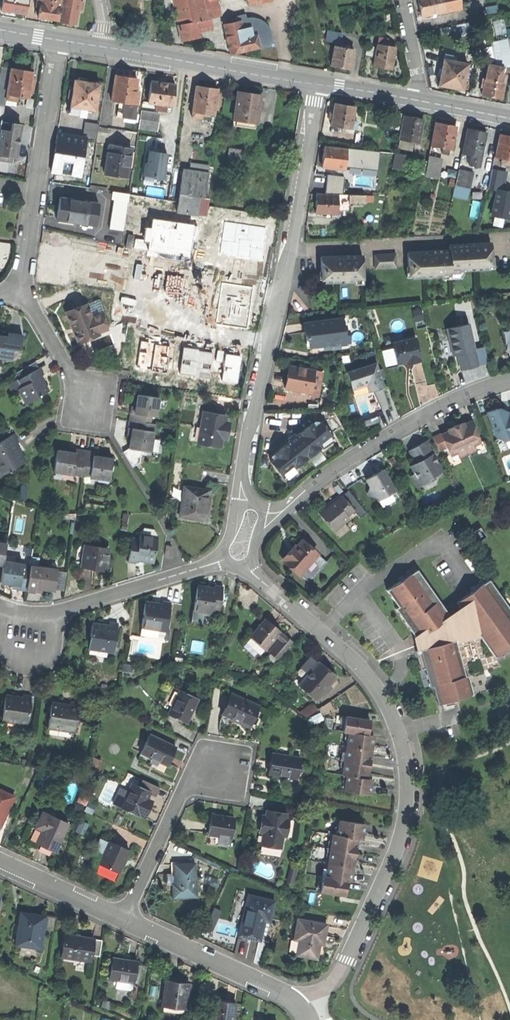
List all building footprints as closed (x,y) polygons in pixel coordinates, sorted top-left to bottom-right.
[(2,12),(13,14),(27,16),(29,0),(4,0),(2,12)] [(58,21),(62,0),(42,0),(39,18),(48,20),(58,21)] [(60,22),(67,23),(76,25),(78,16),(79,10),(81,1),(77,0),(64,0),(60,22)] [(179,26),(193,23),(188,0),(173,0),(179,26)] [(193,23),(210,19),(205,0),(188,0),(193,23)] [(216,0),(205,0),(210,19),(220,17),(216,0)] [(421,17),(431,15),(436,14),(460,9),(458,0),(418,0),(419,8),(421,17)] [(210,19),(193,23),(195,32),(212,29),(210,19)] [(239,53),(247,51),(241,28),(240,22),(232,24),(224,26),(231,55),(239,53)] [(195,32),(193,23),(179,26),(183,43),(197,39),(195,32)] [(249,26),(241,28),(247,51),(259,48),(256,36),(252,37),(249,26)] [(328,29),(326,38),(342,42),(344,32),(328,29)] [(462,37),(465,55),(475,53),(471,35),(462,37)] [(381,71),(391,72),(395,49),(390,48),(391,45),(386,44),(387,41),(377,39),(372,69),(381,71)] [(341,70),(349,71),(353,51),(335,48),(331,68),(341,70)] [(508,49),(500,51),(503,67),(504,67),(509,65),(509,57),(508,49)] [(449,88),(462,90),(467,65),(451,62),(443,60),(438,86),(449,88)] [(488,65),(486,72),(497,74),(498,67),(488,65)] [(1,76),(11,77),(11,71),(2,69),(1,76)] [(7,102),(17,103),(18,98),(29,99),(30,94),(33,94),(36,79),(32,78),(33,74),(22,72),(11,71),(11,77),(7,102)] [(497,74),(486,72),(482,95),(491,97),(500,98),(505,75),(504,75),(497,74)] [(116,77),(112,102),(122,103),(120,118),(136,121),(140,93),(136,92),(137,80),(127,79),(116,77)] [(76,84),(74,83),(73,89),(70,89),(68,100),(71,101),(69,116),(85,118),(85,114),(96,116),(100,87),(91,86),(85,85),(76,84)] [(151,83),(148,104),(157,105),(172,107),(175,86),(165,85),(151,83)] [(205,89),(195,88),(191,119),(202,121),(203,115),(213,117),(214,110),(216,95),(216,91),(205,89)] [(236,108),(247,110),(249,96),(238,95),(236,108)] [(254,97),(249,96),(247,110),(258,111),(259,105),(260,97),(254,97)] [(156,112),(157,105),(148,104),(143,103),(141,113),(155,115),(156,112)] [(331,126),(351,129),(352,121),(354,107),(334,104),(333,111),(333,114),(332,119),(331,126)] [(171,114),(172,107),(157,105),(156,112),(171,114)] [(258,113),(258,111),(247,110),(246,115),(235,113),(234,120),(237,120),(244,121),(244,124),(255,125),(256,125),(258,113)] [(159,115),(155,115),(141,113),(140,121),(158,124),(159,115)] [(390,127),(398,129),(400,116),(392,114),(390,127)] [(413,118),(404,116),(399,140),(418,144),(423,120),(413,118)] [(255,131),(255,125),(244,124),(244,121),(237,120),(236,129),(255,131)] [(156,132),(158,124),(140,121),(139,130),(156,132)] [(445,149),(451,150),(453,143),(455,132),(456,127),(446,125),(436,123),(431,146),(432,146),(445,149)] [(1,124),(0,132),(0,163),(12,165),(13,159),(16,159),(18,144),(20,126),(1,124)] [(86,139),(97,141),(97,138),(99,126),(85,124),(83,139),(86,139)] [(476,131),(468,130),(462,154),(481,158),(486,133),(476,131)] [(51,175),(81,179),(82,172),(86,139),(83,139),(57,135),(51,175)] [(500,136),(496,158),(506,160),(505,164),(509,165),(509,138),(500,136)] [(97,141),(96,147),(95,153),(95,155),(104,157),(106,139),(97,138),(97,141)] [(444,153),(445,149),(432,146),(431,154),(443,156),(444,153)] [(148,147),(142,173),(163,178),(169,152),(148,147)] [(347,149),(324,147),(323,157),(322,167),(332,168),(337,168),(344,169),(347,149)] [(104,177),(126,180),(130,151),(121,150),(113,148),(112,156),(107,156),(104,177)] [(358,150),(358,157),(372,159),(373,151),(358,150)] [(225,175),(238,177),(242,153),(229,151),(225,175)] [(87,166),(93,167),(95,155),(95,153),(89,152),(87,166)] [(403,155),(395,154),(393,168),(400,169),(403,155)] [(424,171),(434,173),(436,161),(426,159),(425,162),(424,171)] [(423,174),(424,171),(425,162),(417,160),(415,173),(423,174)] [(191,165),(189,174),(208,177),(209,168),(191,165)] [(466,167),(459,165),(456,180),(463,182),(466,167)] [(499,171),(491,170),(488,189),(496,190),(499,171)] [(89,173),(82,172),(81,179),(80,184),(88,186),(89,173)] [(183,173),(179,196),(199,199),(204,200),(208,177),(189,174),(183,173)] [(353,184),(373,186),(374,175),(354,174),(353,184)] [(80,184),(81,179),(51,175),(50,184),(79,188),(80,184)] [(496,191),(491,216),(508,219),(509,210),(509,194),(496,191)] [(337,194),(337,195),(337,211),(348,211),(348,203),(349,195),(337,194)] [(337,195),(315,195),(315,204),(314,214),(337,214),(337,211),(337,195)] [(363,195),(349,195),(348,203),(363,203),(363,195)] [(128,204),(127,206),(176,214),(178,204),(129,196),(128,204)] [(179,196),(178,204),(197,207),(199,199),(179,196)] [(204,200),(199,199),(197,207),(207,208),(208,200),(204,200)] [(57,219),(94,225),(97,206),(60,200),(59,207),(57,219)] [(113,202),(111,210),(126,213),(127,206),(128,204),(113,202)] [(197,207),(178,204),(176,214),(196,217),(197,207)] [(123,232),(136,234),(192,243),(196,217),(176,214),(127,206),(126,213),(125,221),(124,228),(123,232)] [(111,210),(110,219),(125,221),(126,213),(111,210)] [(202,244),(199,262),(196,281),(208,283),(239,288),(245,253),(249,224),(206,217),(202,244)] [(110,219),(109,226),(124,228),(125,221),(110,219)] [(123,235),(123,232),(124,228),(109,226),(108,233),(123,235)] [(133,251),(139,252),(199,262),(202,244),(192,243),(136,234),(133,251)] [(448,247),(448,251),(450,273),(475,272),(475,271),(489,270),(488,259),(491,259),(490,244),(469,245),(469,249),(464,249),(464,246),(448,247)] [(423,252),(406,253),(407,267),(410,267),(411,278),(425,277),(425,279),(441,278),(441,275),(450,275),(450,273),(448,251),(429,252),(429,255),(423,256),(423,252)] [(124,346),(122,360),(143,363),(141,377),(230,391),(239,331),(202,325),(209,285),(207,285),(208,283),(196,281),(199,262),(139,252),(124,346)] [(394,254),(374,256),(374,269),(394,268),(394,254)] [(336,258),(319,258),(320,272),(323,272),(323,282),(337,281),(337,282),(353,282),(353,279),(362,279),(362,257),(342,257),(342,261),(336,261),(336,258)] [(85,341),(97,336),(97,335),(93,325),(91,319),(86,307),(66,315),(72,330),(77,344),(85,341)] [(99,316),(91,319),(93,325),(102,322),(99,316)] [(341,319),(303,324),(304,332),(305,339),(309,339),(311,348),(327,346),(327,350),(340,348),(340,344),(349,343),(347,331),(343,331),(341,319)] [(102,322),(93,325),(97,335),(105,332),(102,322)] [(468,325),(447,329),(449,340),(453,356),(457,355),(461,370),(470,368),(477,366),(468,325)] [(119,326),(105,332),(97,335),(97,336),(85,341),(92,358),(124,346),(118,333),(122,331),(119,326)] [(8,336),(7,337),(7,340),(4,360),(11,361),(12,353),(15,337),(8,336)] [(22,338),(15,337),(12,353),(20,354),(22,338)] [(415,338),(392,344),(397,364),(406,362),(412,360),(413,363),(421,361),(415,338)] [(446,358),(453,356),(449,340),(442,342),(446,358)] [(346,373),(352,388),(367,383),(370,392),(377,389),(383,387),(380,378),(377,370),(375,363),(346,373)] [(313,371),(288,367),(286,377),(284,389),(309,393),(313,371)] [(22,380),(26,386),(38,380),(42,377),(38,370),(22,380)] [(321,373),(313,371),(309,393),(309,396),(317,398),(321,373)] [(18,391),(27,406),(46,395),(42,388),(38,380),(26,386),(23,388),(18,391)] [(134,415),(133,416),(149,418),(155,419),(158,400),(136,397),(135,406),(134,415)] [(493,430),(495,429),(499,438),(504,441),(509,438),(509,412),(508,413),(496,408),(486,412),(493,430)] [(129,414),(128,423),(148,426),(149,418),(133,416),(134,415),(129,414)] [(197,446),(220,450),(222,434),(225,418),(202,414),(197,446)] [(270,463),(283,478),(333,437),(320,422),(314,422),(296,437),(295,436),(291,438),(289,441),(289,442),(271,457),(270,463)] [(441,435),(450,456),(456,453),(459,459),(476,451),(474,445),(480,442),(471,422),(463,425),(462,423),(454,426),(447,429),(448,432),(441,435)] [(128,450),(149,454),(153,427),(148,426),(128,423),(127,431),(131,431),(130,439),(128,450)] [(0,444),(0,476),(1,477),(23,464),(17,454),(13,447),(18,444),(13,436),(0,444)] [(504,441),(499,438),(497,439),(501,450),(509,447),(509,438),(504,441)] [(425,442),(423,443),(432,461),(435,460),(427,445),(425,442)] [(416,463),(410,466),(415,474),(417,475),(421,482),(425,484),(431,481),(432,477),(431,474),(440,469),(435,460),(432,461),(423,443),(417,446),(409,450),(416,463)] [(55,452),(52,474),(82,478),(82,477),(85,453),(75,452),(75,455),(66,454),(55,452)] [(93,454),(85,453),(82,477),(89,478),(92,458),(93,458),(93,454)] [(102,459),(93,458),(92,458),(89,478),(89,479),(108,482),(111,461),(102,459)] [(374,475),(365,480),(369,486),(367,494),(368,496),(376,498),(378,501),(395,491),(382,470),(380,471),(380,474),(375,477),(374,475)] [(417,488),(425,484),(421,482),(417,475),(415,474),(411,476),(417,488)] [(178,519),(204,523),(206,509),(209,493),(183,489),(178,519)] [(398,497),(395,491),(378,501),(381,507),(398,497)] [(319,514),(333,532),(348,519),(346,517),(353,511),(341,496),(330,506),(319,514)] [(355,514),(353,511),(346,517),(348,519),(355,514)] [(142,530),(138,538),(155,541),(156,538),(153,532),(142,530)] [(138,541),(135,561),(143,562),(152,563),(155,541),(138,538),(138,541)] [(134,566),(135,561),(138,541),(130,540),(126,565),(134,566)] [(282,559),(299,574),(317,555),(302,541),(295,548),(291,554),(289,552),(282,559)] [(92,569),(104,571),(107,550),(83,547),(80,568),(92,569)] [(2,564),(1,567),(0,575),(0,585),(11,587),(17,588),(18,588),(20,577),(21,573),(21,567),(2,564)] [(35,575),(35,579),(33,590),(40,591),(53,593),(56,572),(36,569),(35,575)] [(415,651),(418,661),(422,660),(424,669),(429,687),(432,686),(437,705),(458,700),(457,699),(472,695),(468,676),(465,677),(456,641),(478,635),(495,658),(509,647),(509,610),(489,580),(456,603),(460,608),(449,616),(416,570),(404,579),(403,578),(386,591),(398,607),(395,609),(417,640),(418,639),(421,650),(415,651)] [(27,578),(20,577),(18,588),(17,588),(17,591),(17,592),(25,593),(27,578)] [(35,579),(27,578),(25,593),(32,594),(33,590),(35,579)] [(196,589),(192,612),(209,615),(209,614),(210,609),(217,610),(221,588),(213,587),(213,592),(205,590),(196,589)] [(156,605),(148,604),(144,628),(169,632),(173,608),(156,605)] [(208,619),(209,615),(192,612),(190,612),(188,624),(200,626),(201,618),(208,619)] [(88,650),(112,654),(116,626),(109,625),(108,630),(100,629),(91,627),(88,650)] [(244,644),(260,656),(270,643),(268,641),(273,636),(265,629),(260,625),(244,644)] [(271,650),(280,657),(290,644),(282,637),(271,650)] [(275,662),(280,657),(271,650),(267,655),(275,662)] [(308,664),(291,686),(313,703),(331,680),(321,672),(313,666),(312,667),(308,664)] [(165,716),(184,725),(190,714),(196,701),(177,692),(165,716)] [(233,721),(247,727),(256,707),(228,695),(219,715),(233,721)] [(0,722),(26,725),(29,698),(22,697),(21,702),(13,701),(4,699),(0,722)] [(47,729),(73,733),(77,706),(68,704),(68,709),(61,708),(50,707),(47,729)] [(368,723),(343,719),(340,735),(347,736),(340,777),(344,778),(342,793),(366,796),(368,788),(369,781),(364,780),(366,770),(368,755),(369,749),(371,738),(365,737),(366,730),(368,723)] [(138,755),(165,768),(169,758),(173,749),(147,737),(138,755)] [(268,765),(266,775),(296,779),(298,759),(269,755),(268,765)] [(118,808),(137,817),(142,807),(140,806),(143,800),(146,792),(130,784),(118,808)] [(13,797),(0,791),(0,824),(13,797)] [(76,804),(83,807),(87,799),(80,795),(76,804)] [(88,803),(83,812),(90,815),(95,806),(88,803)] [(72,812),(78,815),(82,809),(75,805),(72,812)] [(284,816),(264,813),(263,817),(259,816),(258,824),(257,834),(260,835),(259,847),(279,850),(280,838),(284,838),(286,821),(283,820),(284,816)] [(43,849),(53,854),(67,826),(41,814),(36,824),(43,827),(40,832),(34,845),(43,849)] [(206,837),(229,840),(232,821),(209,817),(208,826),(206,837)] [(362,826),(337,823),(335,837),(331,836),(325,880),(321,879),(319,894),(335,897),(343,898),(345,889),(345,883),(349,884),(350,880),(353,853),(354,847),(355,841),(360,842),(362,826)] [(33,829),(40,832),(43,827),(36,824),(33,829)] [(92,850),(101,854),(106,843),(98,839),(92,850)] [(96,864),(116,874),(121,865),(122,866),(123,863),(125,860),(123,859),(127,851),(107,841),(106,843),(101,854),(96,864)] [(184,898),(194,898),(193,865),(173,866),(174,887),(171,887),(171,899),(184,898)] [(246,937),(257,939),(261,920),(261,916),(268,918),(272,901),(249,896),(246,912),(242,911),(237,935),(246,937)] [(32,917),(20,915),(15,947),(40,950),(45,919),(32,917)] [(325,925),(295,920),(292,941),(297,941),(294,957),(303,958),(315,959),(317,945),(318,936),(323,937),(325,925)] [(79,939),(64,937),(61,960),(90,964),(91,957),(93,941),(79,939)] [(101,942),(93,941),(91,957),(99,958),(101,942)] [(124,961),(112,960),(110,981),(118,982),(133,983),(136,983),(137,962),(124,961)] [(161,1007),(183,1009),(186,984),(175,983),(164,981),(161,1007)] [(213,1002),(212,1015),(211,1019),(205,1018),(205,1019),(231,1019),(233,1004),(222,1003),(213,1002)]
